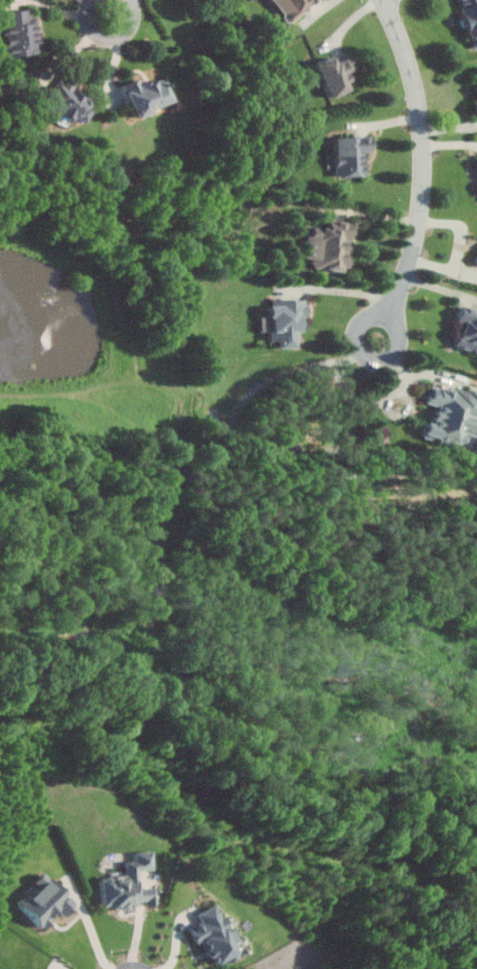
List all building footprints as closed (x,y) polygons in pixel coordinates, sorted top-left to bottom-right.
[(289,23),(321,0),(272,0),(289,23)] [(1,12),(6,57),(40,53),(37,17),(30,18),(29,9),(1,12)] [(330,98),(354,89),(348,76),(358,72),(352,56),(337,62),(334,55),(316,63),(330,98)] [(82,124),(94,102),(74,91),(79,82),(65,74),(48,105),(72,118),(72,119),(82,124)] [(172,103),(163,79),(140,88),(137,79),(123,84),(135,117),(172,103)] [(336,177),(365,176),(364,153),(371,153),(371,137),(335,138),(336,177)] [(355,222),(330,220),(329,228),(323,228),(322,235),(307,233),(304,258),(313,259),(312,268),(346,272),(349,239),(353,239),(355,222)] [(261,331),(270,331),(270,342),(280,342),(280,349),(300,349),(300,317),(307,317),(307,300),(271,300),(271,315),(261,315),(261,331)] [(461,305),(457,320),(463,321),(457,346),(476,351),(476,309),(461,305)] [(469,449),(476,423),(476,392),(436,379),(429,402),(438,405),(433,421),(428,420),(423,435),(469,449)] [(124,852),(151,850),(153,869),(138,870),(139,879),(137,879),(138,889),(154,887),(155,895),(160,894),(161,901),(158,901),(158,904),(146,905),(146,898),(139,899),(139,901),(134,902),(135,906),(128,906),(129,908),(116,909),(116,907),(110,907),(110,904),(102,905),(99,877),(112,876),(111,869),(125,868),(124,852)] [(20,905),(26,900),(19,893),(31,882),(29,880),(43,868),(76,905),(65,915),(59,908),(48,918),(50,920),(44,925),(42,922),(38,925),(20,905)] [(193,913),(213,902),(224,921),(226,920),(232,929),(234,928),(240,939),(233,943),(240,955),(228,962),(225,958),(216,964),(212,956),(210,956),(209,956),(207,956),(206,954),(206,953),(206,951),(206,950),(207,948),(203,941),(197,944),(188,928),(198,922),(193,913)]
